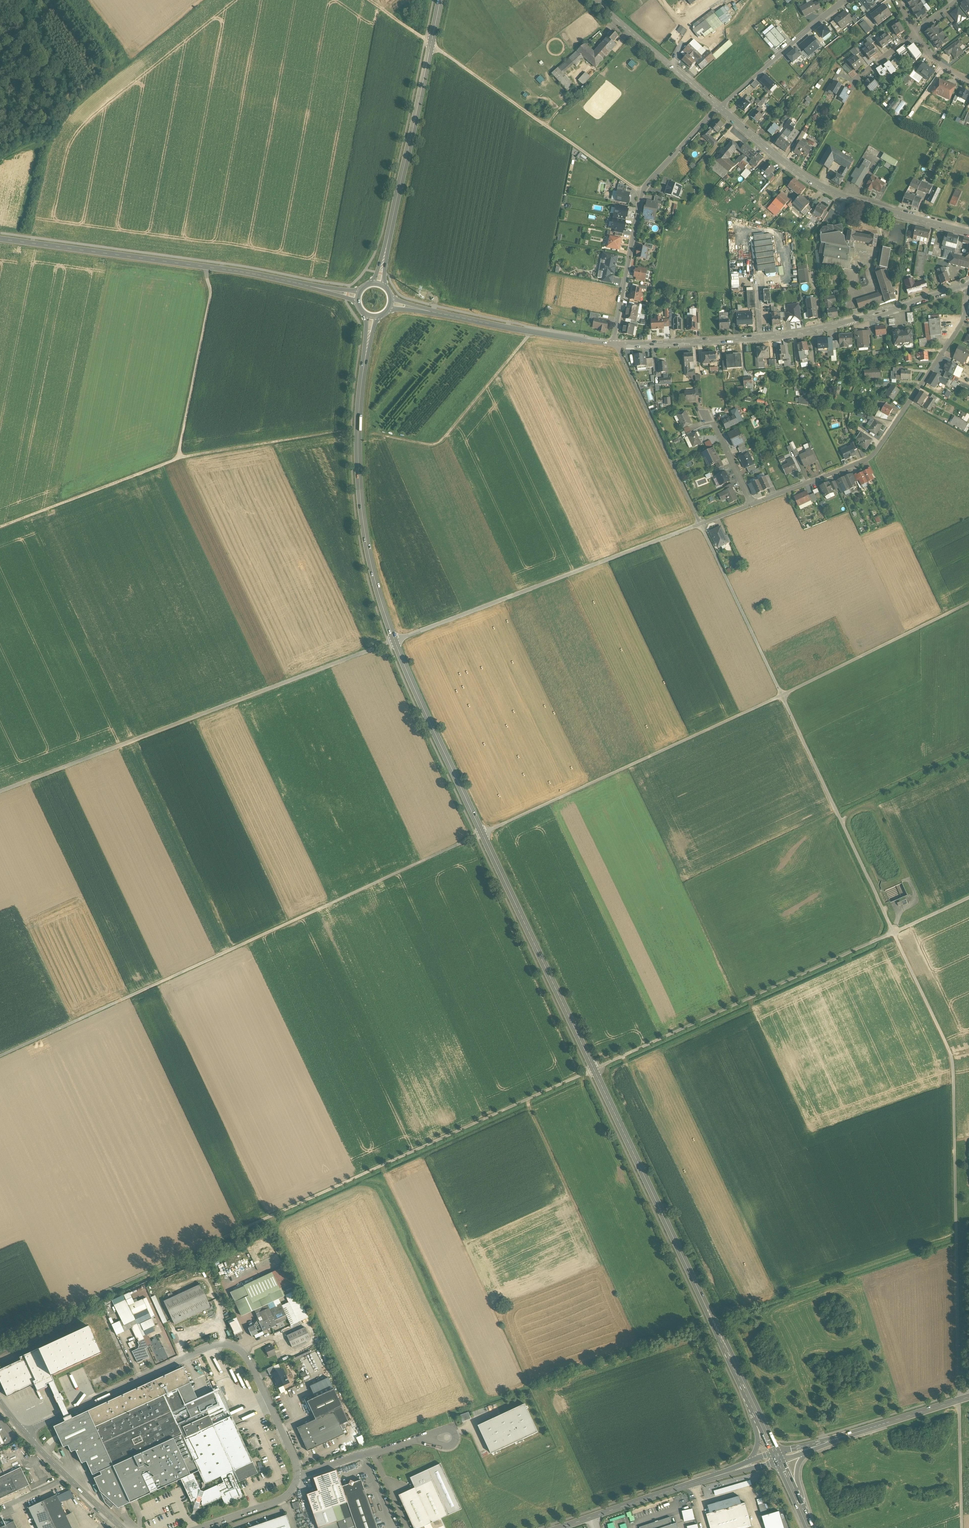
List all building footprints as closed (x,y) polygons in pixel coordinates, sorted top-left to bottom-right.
[(860,1),(867,10),(868,9),(868,10),(870,8),(870,9),(871,8),(872,6),(873,6),(873,5),(872,4),(869,0),(860,0),(860,1)] [(910,7),(910,8),(914,13),(924,6),(919,0),(910,7)] [(812,2),(800,9),(805,17),(816,10),(813,5),(812,2)] [(884,6),(870,16),(878,26),(891,16),(884,6)] [(914,13),(913,14),(918,20),(920,18),(926,13),(928,12),(924,6),(914,13)] [(723,8),(715,14),(719,18),(723,15),(726,13),(723,8)] [(958,9),(951,14),(957,23),(960,21),(961,22),(966,19),(958,9)] [(713,11),(697,24),(698,26),(706,21),(715,14),(713,11)] [(846,12),(834,20),(837,24),(841,29),(852,21),(851,19),(846,12)] [(715,14),(706,21),(711,29),(713,31),(723,24),(719,18),(715,14)] [(698,26),(693,31),(699,38),(711,29),(706,21),(698,26)] [(864,21),(860,25),(867,34),(872,31),(864,21)] [(899,24),(892,29),(897,37),(904,32),(899,24)] [(824,26),(816,32),(818,34),(822,39),(824,41),(824,42),(831,36),(830,34),(830,33),(824,26)] [(940,31),(938,29),(938,27),(937,26),(936,26),(932,28),(930,30),(926,34),(928,38),(929,37),(935,45),(934,46),(937,49),(938,49),(942,46),(945,44),(944,44),(948,41),(948,40),(947,39),(945,38),(944,36),(943,36),(943,37),(942,36),(939,33),(939,31),(940,31)] [(775,28),(770,32),(781,45),(786,41),(780,34),(776,29),(775,28)] [(776,49),(781,45),(770,32),(767,29),(763,33),(765,36),(765,37),(766,38),(770,42),(776,49)] [(613,32),(607,38),(613,43),(619,37),(613,32)] [(814,37),(817,40),(820,44),(824,41),(822,39),(818,34),(814,37)] [(877,41),(876,41),(877,42),(883,49),(892,42),(886,34),(877,41)] [(810,37),(805,41),(814,52),(819,48),(814,42),(810,37)] [(869,37),(866,39),(871,46),(874,43),(869,37)] [(613,43),(607,38),(599,47),(608,55),(617,46),(613,43)] [(707,53),(694,40),(683,51),(687,55),(696,63),(702,70),(713,59),(715,61),(716,60),(712,55),(709,52),(707,53)] [(728,40),(712,55),(716,60),(733,45),(728,40)] [(814,42),(819,48),(820,49),(823,47),(820,44),(817,40),(814,42)] [(805,41),(800,46),(804,51),(809,56),(814,52),(805,41)] [(959,41),(956,44),(956,43),(945,52),(948,56),(951,53),(956,59),(963,53),(959,48),(962,45),(959,41)] [(588,48),(585,45),(569,59),(574,65),(576,67),(584,57),(587,60),(594,53),(588,48)] [(905,45),(896,52),(900,56),(901,55),(902,57),(909,51),(907,49),(905,45)] [(919,50),(916,47),(915,48),(913,45),(907,49),(909,51),(916,61),(921,55),(918,51),(919,50)] [(608,55),(599,47),(594,53),(587,60),(596,68),(608,55)] [(872,47),(868,50),(867,49),(864,52),(870,60),(878,54),(876,51),(875,51),(872,47)] [(859,54),(855,48),(851,51),(856,57),(859,54)] [(787,57),(793,63),(801,56),(798,53),(795,50),(787,57)] [(800,51),(798,53),(801,56),(804,60),(806,58),(802,53),(800,51)] [(810,57),(809,56),(804,51),(802,53),(806,58),(808,59),(810,57)] [(696,63),(687,55),(682,61),(691,68),(696,63)] [(856,58),(849,63),(855,71),(863,66),(856,58)] [(569,59),(558,69),(563,74),(574,65),(569,59)] [(895,59),(891,63),(894,66),(896,68),(900,64),(895,59)] [(891,63),(890,64),(889,63),(885,66),(886,68),(882,70),(881,68),(877,70),(881,77),(885,75),(884,73),(888,71),(891,75),(895,71),(892,67),(894,66),(891,63)] [(846,64),(842,67),(849,74),(853,70),(846,64)] [(929,69),(923,65),(917,73),(923,77),(925,76),(929,79),(932,76),(933,75),(935,72),(929,68),(929,69)] [(563,74),(558,69),(552,74),(568,92),(574,86),(563,74)] [(586,73),(578,81),(583,85),(591,77),(586,73)] [(919,84),(923,77),(917,73),(912,79),(919,84)] [(908,75),(903,81),(906,84),(912,78),(908,75)] [(776,85),(766,76),(761,82),(766,87),(770,91),(776,85)] [(882,84),(876,78),(873,80),(878,86),(877,87),(878,88),(882,84)] [(873,80),(871,79),(869,81),(869,80),(866,83),(864,85),(871,92),(877,87),(878,86),(873,80)] [(759,85),(755,81),(751,85),(755,89),(759,85)] [(950,85),(940,81),(936,89),(936,88),(934,89),(932,93),(933,94),(936,95),(938,95),(939,95),(949,100),(953,92),(948,90),(950,85)] [(838,85),(836,84),(836,83),(835,83),(833,86),(830,92),(837,96),(841,87),(842,88),(842,87),(839,85),(838,85)] [(766,87),(764,89),(770,95),(773,93),(770,91),(766,87)] [(842,88),(841,87),(837,96),(836,96),(843,100),(846,95),(848,92),(848,91),(847,91),(846,91),(845,90),(844,89),(842,88)] [(962,89),(958,97),(958,98),(965,101),(968,93),(962,89)] [(764,94),(755,103),(758,105),(765,98),(766,96),(764,94)] [(807,97),(804,103),(809,106),(812,99),(807,97)] [(758,105),(757,106),(760,108),(764,104),(763,103),(765,102),(766,103),(768,101),(765,98),(758,105)] [(745,101),(739,107),(745,112),(751,106),(748,103),(745,101)] [(892,102),(885,110),(888,113),(895,105),(892,102)] [(760,115),(756,111),(751,117),(758,123),(763,117),(760,115)] [(787,118),(779,128),(778,130),(780,132),(783,128),(786,123),(789,120),(787,118)] [(717,120),(711,127),(717,132),(719,131),(720,132),(721,130),(720,129),(723,126),(720,123),(720,122),(718,120),(717,121),(717,120)] [(796,125),(789,120),(786,123),(794,128),(796,125)] [(794,128),(786,123),(783,128),(786,130),(792,133),(794,129),(794,128)] [(775,124),(768,132),(772,136),(775,133),(775,134),(777,132),(777,131),(778,130),(779,128),(775,124)] [(792,133),(786,130),(780,138),(786,142),(787,140),(792,133)] [(802,132),(796,142),(799,144),(800,143),(806,134),(802,132)] [(796,136),(792,133),(787,140),(792,143),(796,136)] [(717,143),(710,136),(706,140),(714,146),(717,143)] [(786,142),(780,138),(775,145),(781,149),(785,142),(786,142)] [(733,141),(722,154),(727,159),(737,148),(738,146),(733,141)] [(790,146),(785,142),(781,149),(786,152),(790,146)] [(800,143),(799,144),(794,153),(799,155),(800,153),(801,153),(801,152),(807,156),(811,149),(800,143)] [(752,150),(746,145),(742,149),(740,151),(744,154),(747,156),(752,150)] [(830,147),(820,164),(829,169),(834,161),(845,167),(848,170),(849,170),(854,161),(830,147)] [(752,150),(747,156),(752,161),(757,155),(752,150)] [(580,159),(584,163),(587,158),(580,153),(578,157),(580,159)] [(727,159),(722,154),(716,161),(729,172),(736,166),(734,165),(727,159)] [(757,155),(752,161),(750,162),(755,167),(757,165),(763,158),(758,154),(757,155)] [(898,162),(884,154),(881,159),(895,168),(898,162)] [(752,161),(747,156),(744,159),(743,161),(748,165),(750,162),(752,161)] [(742,157),(741,157),(734,165),(736,166),(739,163),(740,164),(743,161),(744,159),(742,157)] [(871,163),(865,160),(862,165),(868,169),(871,163)] [(729,172),(716,161),(710,168),(722,178),(729,172)] [(768,164),(762,171),(768,176),(769,176),(772,173),(774,169),(768,164)] [(859,170),(854,178),(854,179),(851,183),(859,188),(869,170),(868,169),(862,165),(859,170)] [(856,168),(851,177),(854,179),(854,178),(859,170),(856,168)] [(746,169),(741,175),(746,179),(751,173),(746,169)] [(772,173),(769,176),(768,176),(766,179),(769,181),(774,175),(772,173)] [(839,176),(837,174),(832,181),(839,186),(844,179),(843,178),(839,176)] [(672,180),(664,177),(662,184),(668,186),(669,183),(671,183),(672,180)] [(881,182),(872,177),(867,185),(868,185),(866,188),(871,191),(873,188),(880,192),(884,186),(880,184),(881,182)] [(794,180),(788,186),(791,189),(797,182),(794,180)] [(806,189),(797,182),(791,189),(796,193),(800,196),(806,189)] [(920,185),(912,182),(909,186),(918,190),(920,185)] [(671,183),(669,183),(668,186),(666,194),(671,196),(671,194),(677,196),(678,196),(679,193),(678,192),(680,186),(671,183)] [(933,187),(921,183),(920,185),(918,190),(922,192),(929,194),(933,187)] [(627,187),(619,185),(617,192),(618,192),(626,194),(627,187)] [(933,187),(929,194),(932,196),(929,202),(933,204),(940,191),(933,187)] [(956,189),(950,204),(956,207),(963,192),(956,189)] [(626,194),(618,192),(617,197),(618,197),(617,201),(629,203),(630,199),(629,199),(630,194),(626,194)] [(789,201),(786,204),(790,208),(792,205),(800,196),(796,193),(789,201)] [(789,201),(781,194),(772,204),(780,211),(786,204),(789,201)] [(914,198),(905,195),(902,204),(912,207),(915,199),(914,198)] [(663,198),(655,196),(654,203),(658,204),(662,205),(663,198)] [(800,196),(792,205),(801,213),(803,211),(806,208),(809,204),(800,196)] [(917,199),(915,199),(912,207),(919,209),(921,201),(917,199)] [(654,203),(648,202),(646,209),(645,208),(644,216),(646,216),(645,219),(646,221),(649,221),(650,220),(651,217),(655,218),(658,204),(654,203)] [(822,207),(819,205),(815,211),(822,216),(825,211),(827,208),(823,206),(822,207)] [(619,208),(616,208),(614,215),(618,216),(626,217),(627,217),(629,210),(628,210),(619,208)] [(616,222),(613,221),(612,229),(615,229),(624,231),(625,231),(626,224),(625,224),(616,222)] [(819,254),(824,255),(825,245),(850,249),(848,261),(852,262),(853,259),(854,259),(858,257),(853,246),(854,244),(847,242),(847,238),(842,234),(841,227),(833,228),(828,226),(828,228),(823,229),(820,234),(821,243),(819,254)] [(923,230),(916,228),(914,236),(918,237),(921,238),(923,230)] [(930,231),(923,230),(921,238),(925,239),(928,239),(930,231)] [(856,233),(848,232),(847,238),(847,242),(854,244),(854,242),(869,245),(869,246),(876,248),(878,237),(871,236),(870,237),(856,235),(856,233)] [(771,234),(754,237),(755,242),(754,242),(759,272),(765,271),(776,269),(771,234)] [(959,237),(948,234),(948,237),(945,237),(943,242),(957,245),(959,237)] [(621,238),(611,237),(609,248),(619,250),(620,245),(621,243),(620,243),(621,238)] [(942,247),(931,244),(928,255),(932,256),(938,257),(942,259),(944,251),(946,246),(942,246),(942,247)] [(850,249),(825,245),(824,255),(823,257),(848,262),(848,261),(850,249)] [(644,248),(639,247),(637,257),(646,259),(648,249),(644,248)] [(883,248),(883,251),(880,250),(877,267),(876,267),(875,274),(876,274),(885,271),(886,269),(887,269),(890,249),(883,248)] [(926,254),(917,252),(914,277),(923,277),(925,260),(926,254)] [(618,257),(604,254),(603,260),(607,261),(606,266),(602,265),(601,271),(605,271),(604,275),(610,276),(610,273),(614,273),(615,267),(615,262),(616,263),(618,257)] [(951,255),(950,260),(950,261),(949,264),(968,269),(968,268),(968,260),(965,259),(965,258),(951,255)] [(848,262),(823,257),(822,264),(851,269),(852,262),(848,261),(848,262)] [(942,259),(938,257),(938,263),(937,270),(941,269),(945,268),(946,269),(948,268),(949,264),(950,261),(950,260),(942,259)] [(807,266),(798,268),(800,284),(809,283),(807,266)] [(945,268),(941,269),(937,270),(939,276),(942,284),(950,281),(946,269),(945,268)] [(638,270),(636,270),(636,271),(634,272),(635,273),(635,277),(637,277),(645,279),(647,272),(646,272),(638,270)] [(885,271),(876,274),(882,293),(886,304),(896,301),(894,295),(895,294),(893,289),(892,289),(886,271),(885,271)] [(610,276),(604,275),(603,281),(612,283),(613,276),(610,276)] [(913,279),(905,281),(909,295),(922,291),(921,289),(920,283),(914,284),(913,279)] [(638,289),(632,288),(631,295),(629,296),(630,299),(641,301),(638,300),(639,297),(640,297),(643,296),(641,293),(642,290),(638,289)] [(882,293),(856,301),(859,309),(880,302),(881,305),(886,304),(882,293)] [(835,294),(826,295),(826,298),(825,298),(825,301),(829,300),(830,303),(836,302),(836,300),(835,294)] [(813,299),(806,300),(807,312),(816,311),(815,299),(813,299)] [(788,309),(789,313),(790,322),(790,323),(801,321),(798,304),(792,305),(792,308),(788,309)] [(634,306),(628,305),(627,312),(637,314),(639,307),(634,306)] [(831,310),(827,311),(829,319),(838,318),(837,309),(831,310)] [(816,311),(807,312),(808,319),(817,318),(816,311)] [(637,314),(627,312),(625,319),(631,320),(636,321),(637,314)] [(737,315),(737,317),(737,326),(748,325),(748,327),(753,326),(753,322),(751,322),(751,320),(752,320),(752,313),(750,313),(750,314),(737,315)] [(661,318),(656,318),(656,321),(652,321),(652,330),(664,329),(664,327),(663,320),(661,320),(661,318)] [(676,318),(674,320),(674,327),(674,331),(682,330),(682,320),(680,318),(676,318)] [(692,318),(688,319),(688,323),(688,324),(688,326),(688,331),(697,330),(697,324),(697,318),(692,318)] [(777,318),(772,318),(773,326),(781,325),(781,322),(782,321),(782,318),(781,318),(777,318)] [(599,320),(595,319),(594,328),(598,329),(598,331),(601,332),(602,333),(604,333),(605,332),(606,333),(606,331),(607,331),(608,322),(599,320)] [(729,320),(725,320),(725,319),(723,319),(723,320),(720,321),(720,331),(729,330),(729,320)] [(939,319),(929,320),(929,322),(931,336),(936,336),(941,335),(939,319)] [(929,322),(924,323),(926,339),(927,341),(936,340),(936,336),(931,336),(929,322)] [(630,326),(624,325),(622,334),(633,335),(634,327),(630,326)] [(881,327),(875,328),(876,336),(886,335),(885,326),(881,326),(881,327)] [(909,330),(906,330),(905,332),(900,332),(899,331),(896,331),(895,333),(893,333),(895,346),(913,344),(911,331),(910,331),(909,330)] [(858,333),(858,339),(859,348),(865,348),(865,346),(869,345),(868,336),(867,332),(858,333)] [(852,334),(839,335),(840,341),(840,348),(849,348),(848,345),(852,345),(852,334)] [(822,339),(818,339),(818,345),(818,349),(819,349),(828,349),(828,351),(833,350),(832,338),(827,338),(827,339),(822,339)] [(806,343),(797,344),(799,353),(803,352),(809,351),(808,347),(807,347),(806,343)] [(784,346),(777,347),(778,356),(782,355),(785,355),(784,346)] [(960,347),(956,355),(955,355),(955,356),(960,359),(964,361),(965,362),(967,357),(968,357),(968,355),(968,353),(966,352),(967,350),(960,347)] [(769,348),(757,349),(758,352),(756,352),(756,356),(758,356),(758,359),(762,359),(769,359),(769,348)] [(799,353),(801,364),(808,362),(807,356),(804,356),(803,352),(799,353)] [(709,353),(702,354),(703,365),(710,364),(710,361),(709,353)] [(928,353),(917,354),(918,358),(920,358),(921,361),(928,361),(928,353)] [(693,354),(684,355),(685,363),(689,363),(694,363),(693,354)] [(644,356),(643,356),(642,355),(634,356),(635,361),(636,361),(637,367),(646,366),(646,368),(651,368),(650,359),(646,359),(646,357),(644,358),(644,356)] [(735,356),(726,356),(727,361),(727,368),(736,367),(735,356)] [(667,363),(659,364),(660,374),(665,373),(668,373),(667,363)] [(689,363),(685,363),(686,376),(695,375),(695,371),(689,371),(689,363)] [(958,367),(949,363),(948,366),(946,365),(945,368),(946,369),(945,371),(946,372),(951,374),(952,371),(953,371),(954,371),(956,372),(958,367)] [(880,370),(870,370),(870,371),(864,372),(865,379),(881,378),(880,370)] [(898,374),(898,373),(893,372),(891,372),(891,380),(896,381),(896,379),(902,379),(902,380),(910,380),(911,372),(903,371),(903,372),(901,372),(901,374),(898,374)] [(951,374),(946,372),(943,377),(949,380),(951,381),(954,375),(951,374)] [(941,377),(934,373),(928,384),(935,388),(939,382),(941,377)] [(948,382),(941,377),(939,382),(946,386),(947,384),(948,382)] [(900,391),(892,386),(888,393),(885,396),(893,401),(900,391)] [(927,396),(921,391),(914,402),(921,406),(927,396)] [(695,392),(685,393),(686,402),(696,401),(696,397),(695,392)] [(932,398),(925,409),(929,411),(935,401),(932,398)] [(893,409),(885,405),(883,408),(881,412),(883,413),(889,416),(893,409)] [(948,405),(946,411),(954,414),(956,407),(948,405)] [(685,412),(677,415),(683,428),(691,424),(685,412)] [(966,423),(968,417),(968,415),(967,414),(966,415),(962,412),(958,418),(966,423)] [(729,417),(722,421),(726,429),(738,423),(735,416),(729,419),(729,417)] [(958,418),(955,416),(951,423),(964,431),(968,424),(966,423),(958,418)] [(882,426),(875,421),(871,427),(869,430),(876,435),(882,426)] [(738,430),(729,434),(731,438),(733,441),(732,441),(734,447),(744,442),(738,430)] [(693,435),(688,437),(689,437),(693,447),(701,443),(699,440),(700,439),(699,437),(698,437),(696,433),(693,435)] [(864,434),(861,433),(858,438),(862,441),(859,444),(860,446),(866,450),(872,440),(864,434)] [(851,446),(848,448),(841,451),(846,460),(856,455),(854,451),(852,446),(851,446)] [(714,448),(702,454),(704,459),(706,458),(710,467),(714,464),(715,463),(720,461),(714,448)] [(810,450),(806,452),(807,454),(800,457),(804,467),(816,461),(811,450),(811,451),(810,450)] [(751,458),(748,452),(742,455),(739,456),(745,469),(747,468),(754,464),(752,461),(751,462),(749,458),(751,458)] [(788,464),(782,467),(786,475),(798,470),(794,462),(788,464)] [(754,464),(747,468),(749,473),(756,469),(754,464)] [(718,469),(715,470),(718,475),(724,472),(722,467),(718,469)] [(867,471),(863,473),(868,483),(873,480),(873,479),(874,479),(872,476),(872,477),(871,475),(868,469),(867,469),(867,471)] [(729,482),(725,472),(724,472),(718,475),(716,476),(717,478),(714,480),(717,487),(729,482)] [(863,473),(859,475),(858,474),(856,474),(859,480),(860,482),(861,485),(862,485),(868,483),(863,473)] [(854,483),(850,475),(844,478),(850,489),(856,487),(854,483)] [(765,477),(759,480),(763,491),(770,488),(766,479),(765,477)] [(844,478),(838,480),(844,492),(850,489),(844,478)] [(759,480),(752,484),(753,486),(756,494),(763,491),(759,480)] [(844,492),(838,480),(836,482),(839,488),(841,493),(844,492)] [(835,482),(829,485),(832,491),(839,488),(836,482),(835,482)] [(829,483),(820,487),(825,497),(829,495),(833,493),(832,491),(829,485),(829,483)] [(727,490),(724,492),(719,495),(721,499),(727,497),(730,503),(738,500),(734,492),(734,493),(732,489),(732,488),(727,490)] [(806,492),(794,497),(799,506),(811,500),(809,496),(806,492)] [(814,494),(809,496),(811,500),(812,503),(817,500),(814,494)] [(721,527),(711,532),(716,543),(715,544),(716,545),(717,545),(718,547),(728,543),(727,542),(725,537),(721,527)] [(769,604),(760,609),(762,613),(771,609),(769,604)] [(231,1256),(214,1262),(219,1275),(224,1273),(223,1269),(234,1265),(231,1256)] [(284,1268),(244,1287),(249,1296),(235,1302),(241,1316),(254,1310),(256,1315),(258,1313),(260,1312),(269,1308),(280,1303),(278,1299),(285,1295),(281,1288),(292,1283),(284,1268)] [(292,1283),(281,1288),(285,1295),(286,1295),(295,1291),(292,1283)] [(200,1285),(164,1301),(174,1324),(211,1307),(200,1285)] [(244,1287),(230,1293),(235,1302),(249,1296),(244,1287)] [(297,1293),(288,1297),(287,1298),(296,1316),(305,1312),(297,1293)] [(152,1297),(163,1323),(167,1322),(156,1295),(152,1297)] [(155,1317),(146,1298),(142,1299),(147,1309),(151,1318),(155,1317)] [(142,1299),(129,1306),(133,1315),(147,1309),(142,1299)] [(280,1303),(269,1308),(273,1317),(274,1321),(275,1321),(286,1315),(280,1303)] [(129,1306),(117,1312),(122,1321),(133,1316),(129,1306)] [(273,1317),(269,1308),(260,1312),(264,1321),(273,1317)] [(133,1315),(133,1316),(137,1325),(140,1323),(151,1318),(147,1309),(133,1315)] [(264,1321),(260,1312),(258,1313),(256,1315),(258,1319),(260,1323),(260,1325),(263,1331),(268,1329),(264,1321)] [(305,1312),(296,1316),(299,1322),(308,1318),(305,1312)] [(286,1315),(275,1321),(276,1324),(288,1319),(286,1315)] [(122,1321),(120,1322),(124,1331),(137,1325),(133,1316),(122,1321)] [(273,1317),(264,1321),(268,1329),(277,1325),(276,1324),(275,1321),(274,1321),(273,1317)] [(151,1318),(140,1323),(144,1331),(155,1326),(151,1318)] [(236,1318),(228,1321),(235,1337),(243,1333),(238,1322),(236,1318)] [(258,1319),(254,1326),(248,1328),(252,1337),(263,1331),(260,1325),(260,1323),(258,1319)] [(88,1325),(20,1357),(21,1360),(0,1370),(0,1381),(8,1398),(35,1385),(38,1392),(48,1387),(46,1385),(49,1384),(53,1382),(54,1381),(52,1377),(101,1354),(88,1325)] [(305,1327),(287,1336),(292,1348),(311,1339),(305,1327)] [(139,1345),(138,1349),(132,1352),(138,1363),(143,1360),(149,1357),(145,1349),(148,1347),(144,1339),(139,1342),(138,1342),(139,1345)] [(39,1340),(27,1346),(29,1350),(41,1345),(39,1340)] [(272,1345),(268,1346),(269,1347),(265,1349),(269,1357),(276,1354),(274,1350),(274,1348),(274,1347),(273,1347),(272,1345)] [(276,1372),(274,1366),(267,1369),(270,1375),(272,1374),(276,1372)] [(183,1367),(88,1411),(95,1427),(178,1389),(190,1383),(183,1367)] [(276,1372),(272,1374),(278,1388),(289,1383),(287,1380),(288,1380),(288,1379),(287,1379),(282,1369),(276,1372)] [(315,1398),(334,1389),(328,1378),(310,1386),(315,1398)] [(49,1384),(64,1418),(69,1416),(53,1382),(49,1384)] [(190,1383),(178,1389),(185,1404),(197,1399),(190,1383)] [(220,1388),(219,1389),(213,1391),(219,1405),(225,1402),(226,1404),(227,1403),(220,1388)] [(178,1389),(95,1427),(113,1466),(182,1434),(196,1428),(191,1418),(185,1404),(178,1389)] [(315,1398),(307,1401),(315,1419),(334,1411),(333,1410),(342,1407),(334,1389),(315,1398)] [(197,1399),(185,1404),(191,1418),(219,1405),(213,1391),(197,1399)] [(219,1405),(191,1418),(196,1428),(182,1434),(199,1471),(204,1482),(204,1484),(205,1484),(221,1476),(223,1482),(204,1491),(204,1492),(203,1491),(201,1491),(200,1490),(193,1474),(181,1479),(191,1502),(193,1501),(195,1505),(194,1507),(198,1509),(199,1506),(202,1505),(203,1506),(222,1498),(224,1503),(227,1504),(241,1498),(242,1495),(236,1481),(238,1480),(239,1482),(258,1473),(226,1404),(225,1402),(219,1405)] [(492,1453),(537,1432),(524,1405),(479,1427),(492,1453)] [(342,1407),(333,1410),(334,1411),(340,1425),(343,1424),(348,1421),(342,1407)] [(95,1427),(88,1411),(72,1418),(71,1415),(69,1416),(64,1418),(63,1418),(65,1422),(54,1427),(63,1447),(68,1446),(71,1452),(75,1450),(81,1463),(86,1462),(92,1475),(100,1472),(113,1466),(95,1427)] [(315,1419),(297,1428),(308,1451),(344,1434),(342,1430),(340,1425),(334,1411),(315,1419)] [(462,1422),(471,1419),(469,1413),(460,1416),(462,1422)] [(113,1466),(100,1472),(101,1475),(94,1478),(105,1503),(111,1509),(114,1505),(118,1508),(181,1479),(193,1474),(199,1471),(182,1434),(113,1466)] [(401,1500),(414,1527),(419,1527),(441,1518),(461,1509),(440,1464),(410,1478),(417,1493),(401,1500)] [(29,1485),(21,1467),(0,1477),(0,1499),(29,1485)] [(318,1491),(306,1495),(313,1514),(347,1502),(341,1486),(336,1470),(313,1478),(318,1491)] [(361,1480),(354,1482),(350,1480),(348,1484),(341,1486),(347,1502),(352,1516),(356,1527),(377,1527),(361,1480)] [(715,1495),(752,1485),(751,1480),(714,1490),(715,1495)] [(60,1502),(56,1495),(43,1501),(55,1527),(72,1527),(61,1505),(62,1503),(60,1502)] [(708,1505),(710,1513),(706,1514),(711,1527),(748,1527),(752,1527),(745,1502),(741,1503),(739,1496),(708,1505)] [(43,1501),(29,1508),(38,1527),(55,1527),(43,1501)] [(299,1501),(292,1504),(294,1510),(301,1508),(299,1501)] [(313,1514),(318,1527),(356,1527),(352,1516),(347,1502),(313,1514)] [(765,1503),(759,1505),(762,1515),(763,1515),(768,1514),(765,1503)] [(682,1510),(685,1521),(695,1519),(693,1508),(682,1510)] [(763,1515),(766,1527),(772,1527),(768,1514),(763,1515)] [(248,1527),(291,1527),(286,1515),(248,1527)] [(640,1527),(678,1527),(677,1523),(673,1524),(670,1517),(640,1527)] [(419,1527),(445,1527),(441,1518),(419,1527)]
